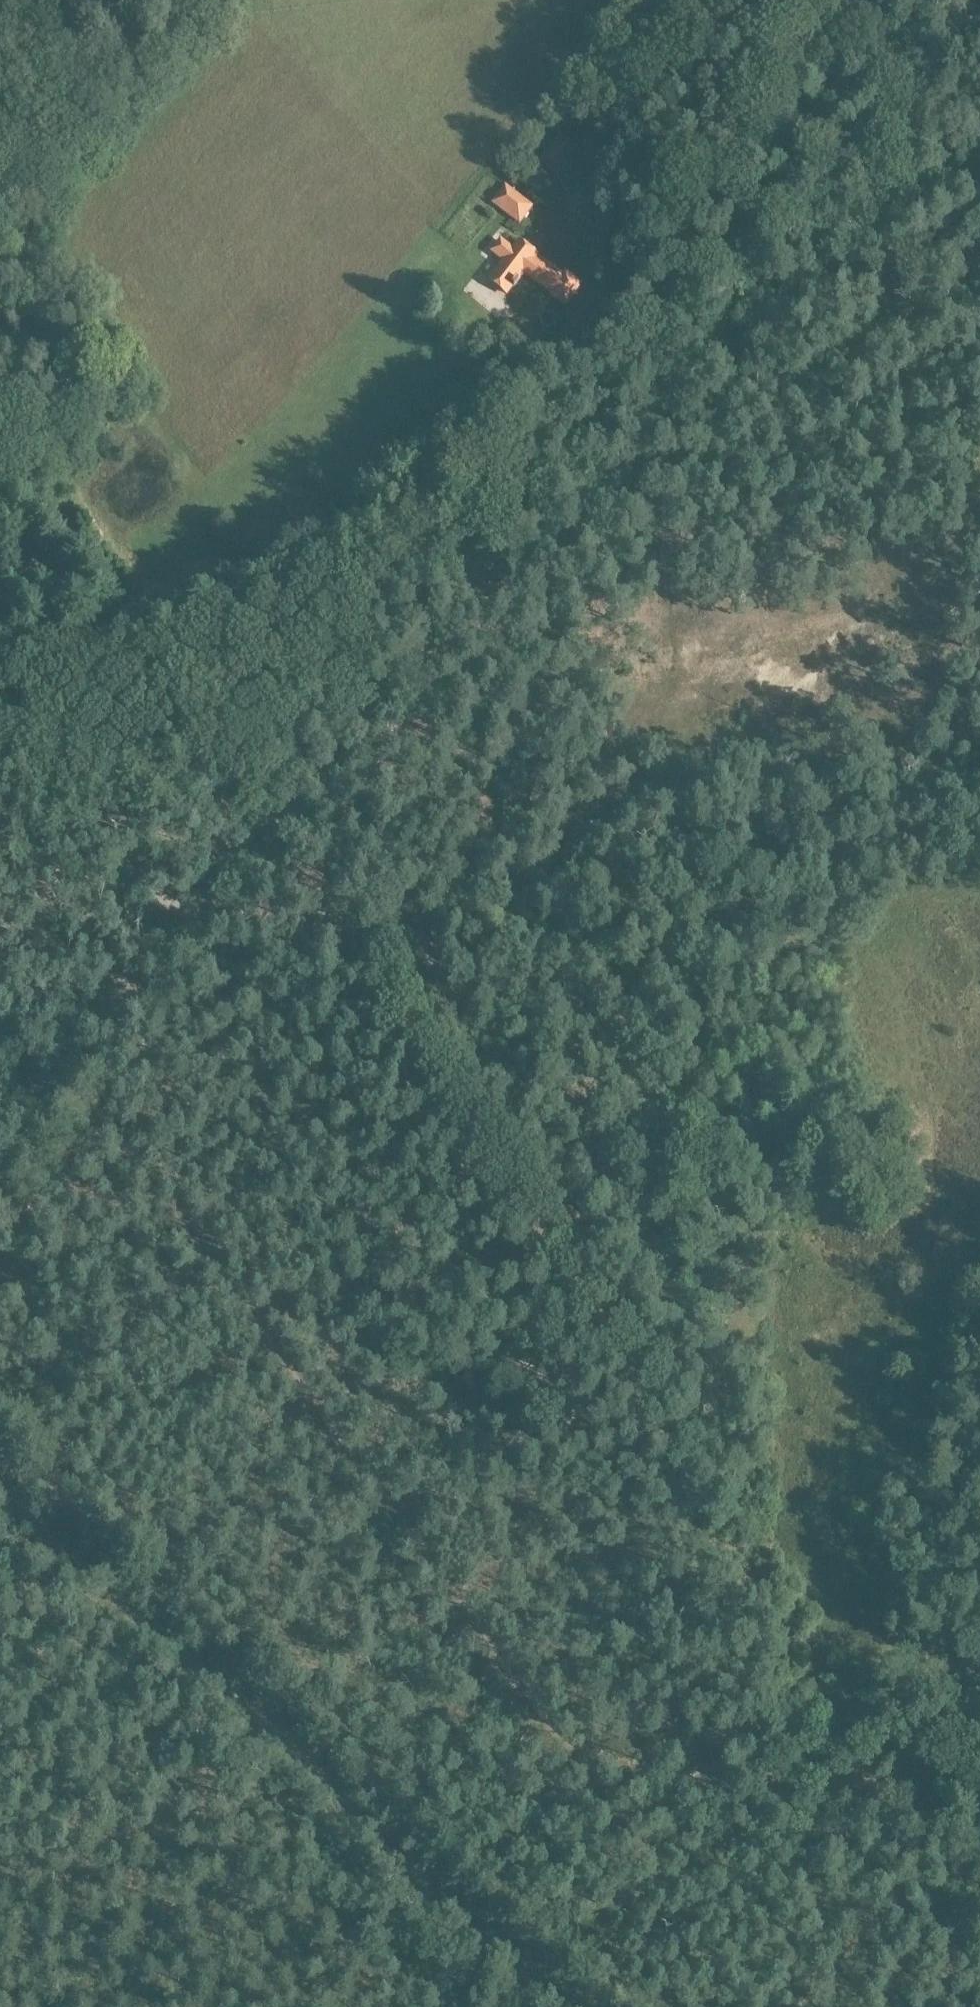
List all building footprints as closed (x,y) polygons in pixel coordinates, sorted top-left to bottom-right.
[(491,203),(520,226),(535,206),(513,190),(515,188),(508,183),(507,185),(506,184),(505,184),(491,203)] [(551,296),(565,306),(581,285),(566,274),(565,276),(537,256),(539,254),(519,239),(512,248),(500,240),(491,252),(502,262),(488,279),(510,295),(515,289),(519,283),(527,272),(554,291),(551,296)]
